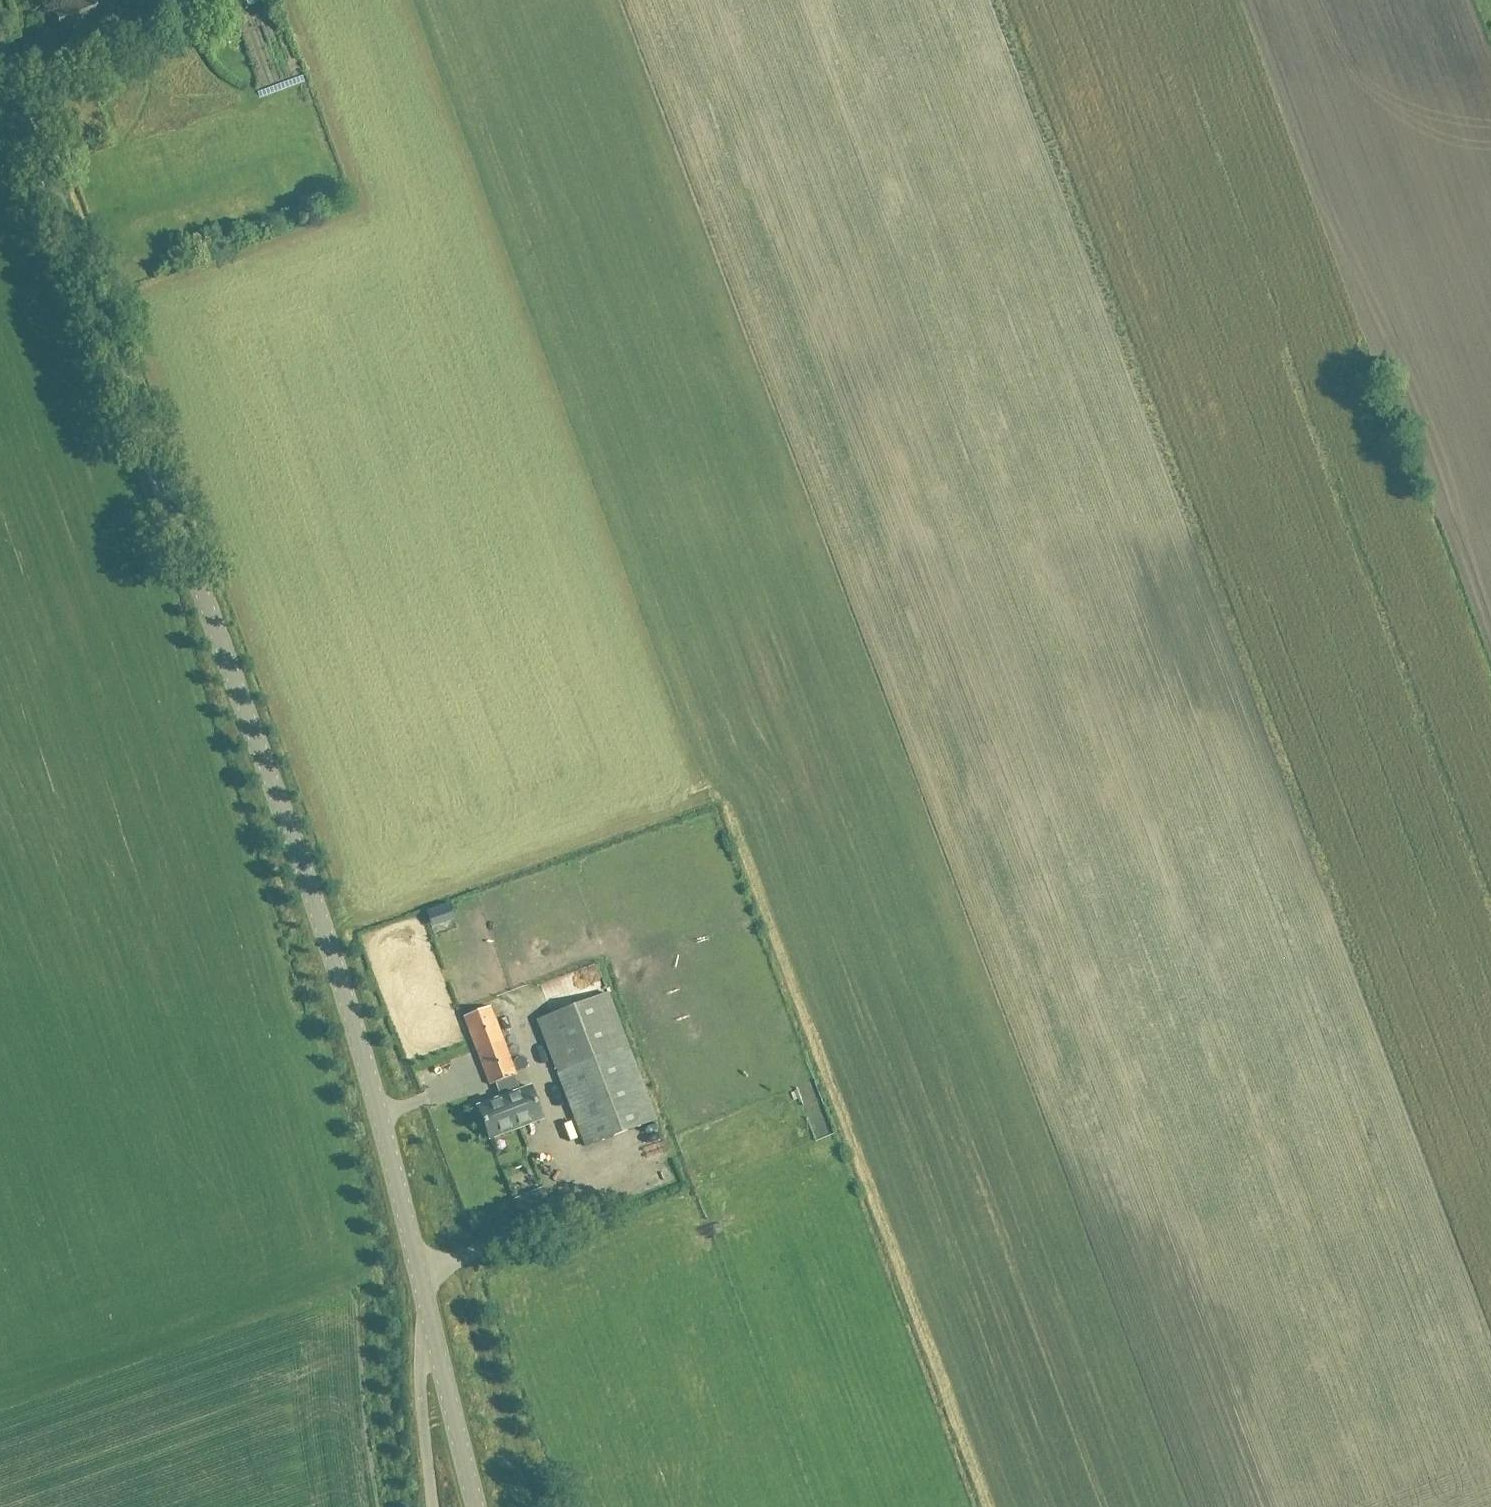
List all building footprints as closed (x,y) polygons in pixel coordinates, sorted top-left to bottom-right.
[(71,4),(55,10),(64,34),(84,26),(85,29),(118,16),(114,6),(128,0),(69,0),(71,4)] [(133,10),(159,0),(129,0),(133,10)] [(89,53),(94,67),(109,61),(104,47),(89,53)] [(573,985),(590,979),(588,971),(570,977),(573,985)] [(607,994),(539,1019),(588,1146),(655,1120),(607,994)] [(465,1017),(490,1085),(495,1083),(501,1098),(478,1106),(490,1139),(543,1119),(530,1086),(520,1090),(515,1075),(517,1075),(491,1007),(465,1017)] [(543,1190),(513,1202),(518,1213),(547,1201),(543,1190)]
